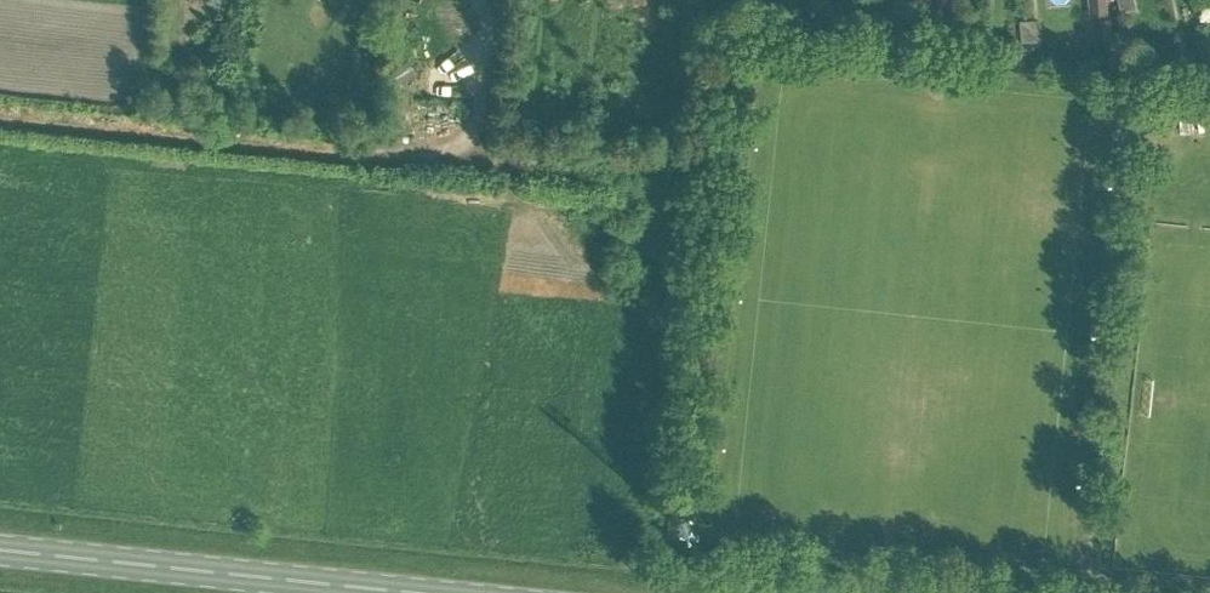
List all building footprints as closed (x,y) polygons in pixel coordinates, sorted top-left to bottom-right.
[(1089,19),(1107,17),(1105,0),(1087,0),(1089,19)] [(247,22),(246,35),(272,37),(273,24),(247,22)] [(1179,57),(1180,66),(1194,65),(1194,56),(1179,57)] [(391,70),(399,84),(417,72),(408,59),(391,70)]
